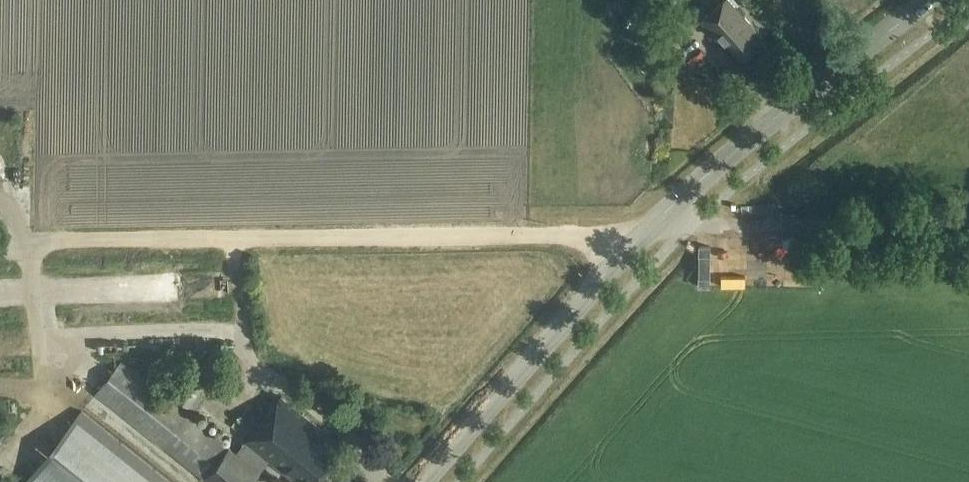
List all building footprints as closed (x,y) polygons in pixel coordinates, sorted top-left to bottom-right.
[(733,0),(725,0),(702,20),(722,43),(727,38),(745,58),(767,39),(733,0)] [(318,481),(345,447),(282,397),(238,453),(120,362),(96,393),(212,481),(253,481),(270,459),(296,479),(294,481),(318,481)] [(183,375),(171,397),(196,410),(207,388),(183,375)] [(80,410),(23,481),(172,481),(80,410)]
